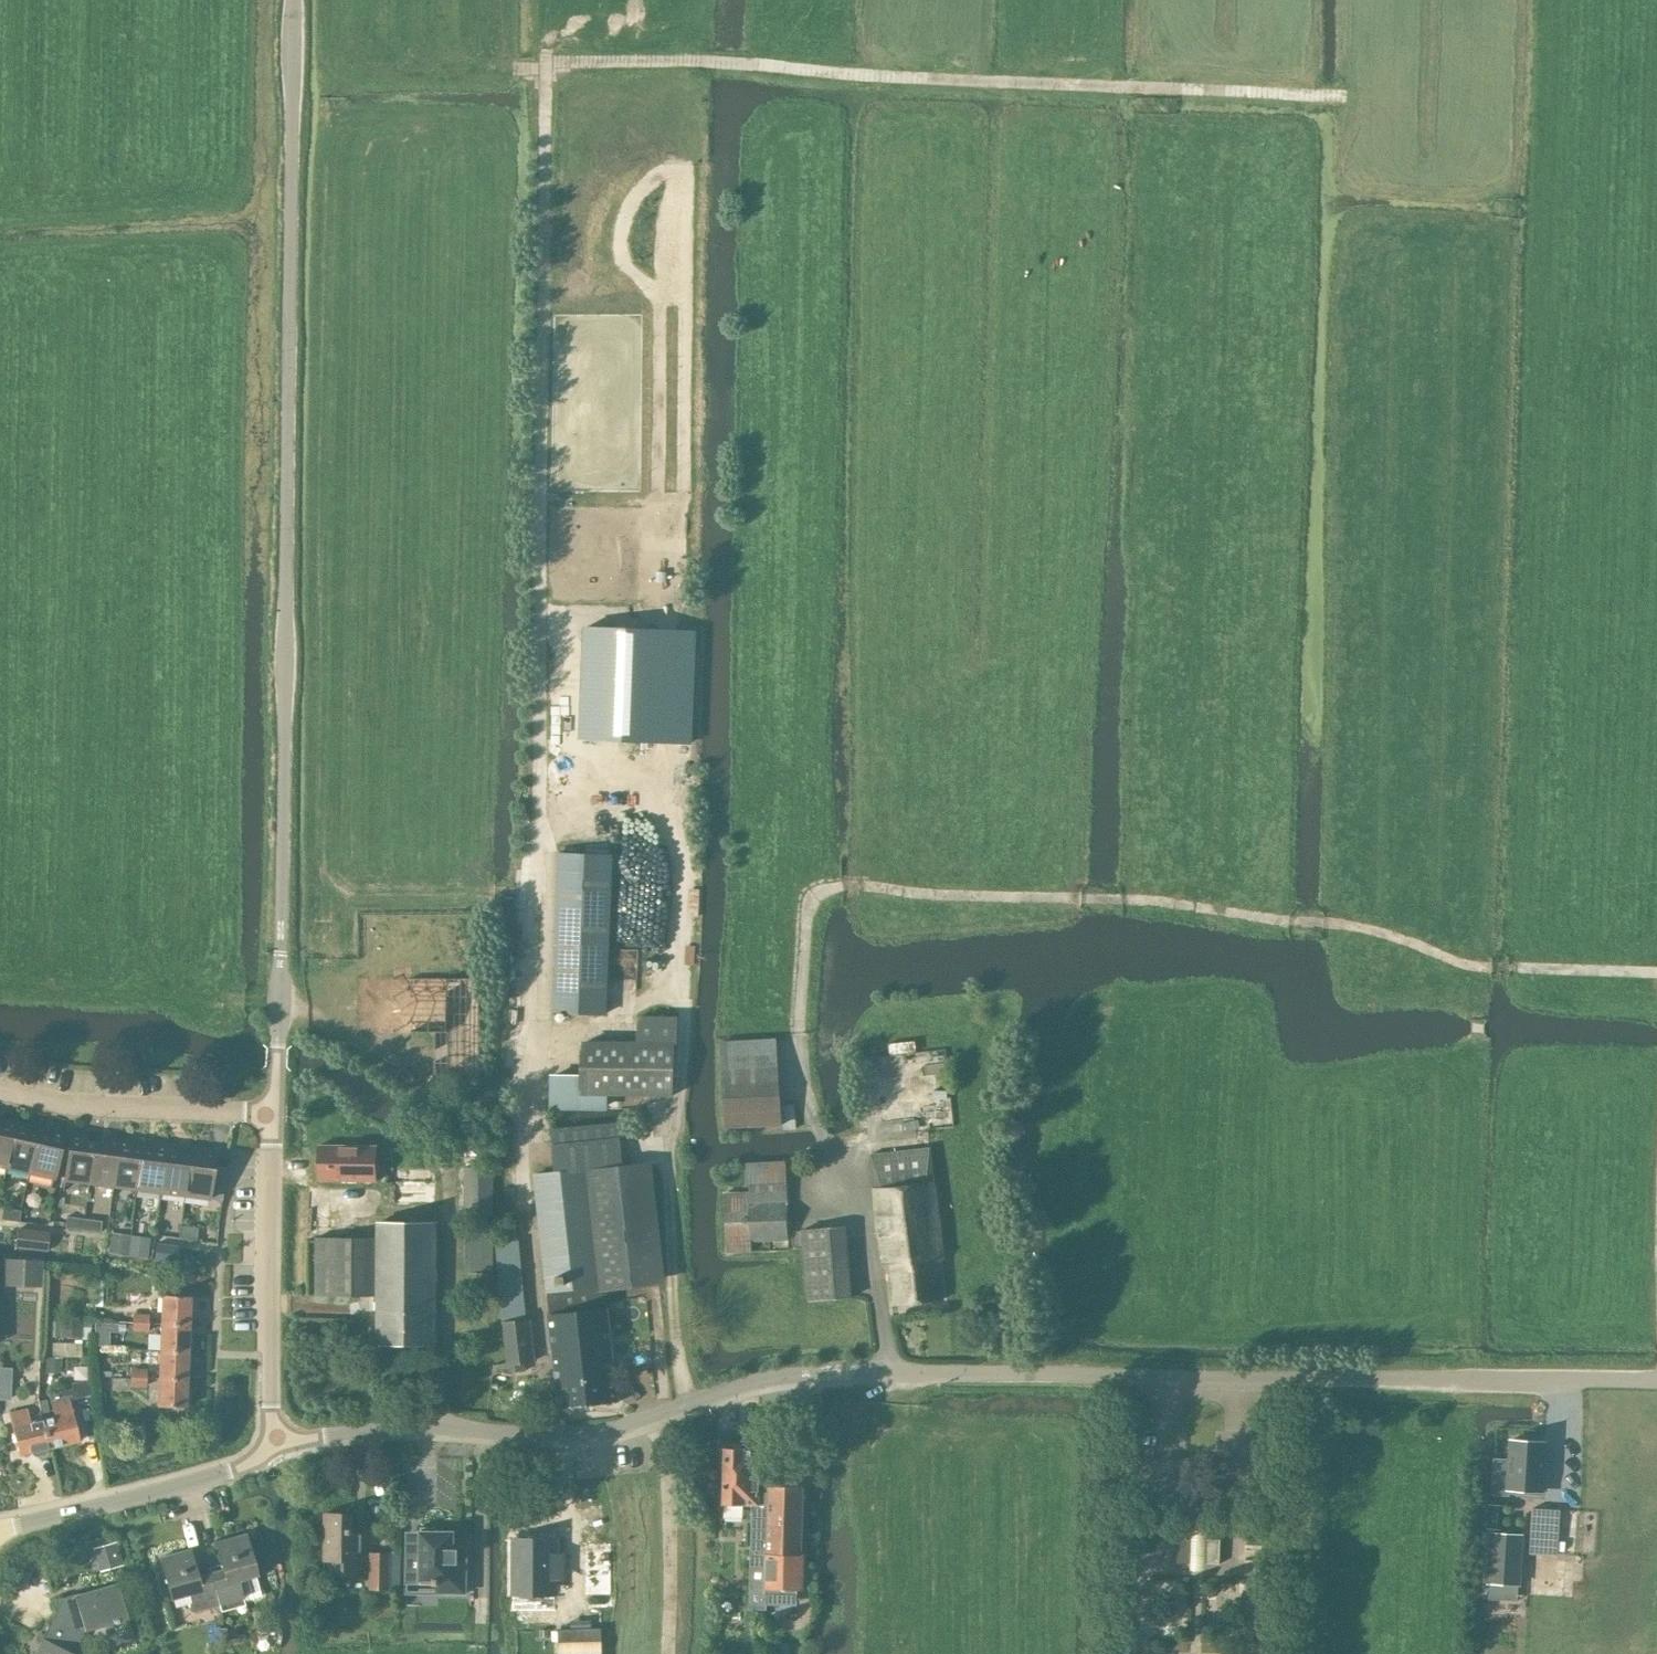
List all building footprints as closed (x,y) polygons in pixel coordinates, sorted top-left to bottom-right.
[(568,682),(562,783),(667,786),(670,682),(568,682)] [(557,853),(551,1012),(604,1014),(611,855),(557,853)] [(435,1075),(478,1076),(478,979),(356,977),(357,1032),(434,1032),(435,1075)] [(667,1016),(637,1016),(637,1042),(673,1043),(674,1016),(667,1016)] [(725,1128),(794,1124),(793,1104),(779,1105),(776,1038),(720,1041),(725,1128)] [(550,1073),(550,1109),(574,1110),(608,1110),(608,1106),(608,1096),(668,1097),(670,1097),(672,1097),(672,1092),(673,1043),(637,1042),(583,1041),(582,1074),(550,1073)] [(5,1168),(15,1125),(15,1121),(3,1119),(2,1124),(0,1124),(0,1167),(5,1168)] [(15,1125),(5,1168),(29,1173),(38,1132),(25,1130),(27,1124),(15,1121),(15,1125)] [(532,1174),(547,1291),(599,1285),(656,1278),(643,1164),(621,1167),(617,1122),(550,1128),(555,1171),(532,1174)] [(49,1135),(38,1132),(29,1173),(52,1178),(63,1132),(50,1129),(49,1135)] [(63,1180),(87,1183),(93,1143),(81,1141),(81,1134),(69,1133),(63,1180)] [(111,1186),(118,1139),(108,1138),(107,1144),(93,1143),(87,1183),(111,1186)] [(135,1189),(141,1148),(128,1147),(128,1140),(118,1139),(111,1186),(135,1189)] [(494,1142),(466,1142),(466,1165),(494,1165),(494,1142)] [(160,1192),(166,1145),(158,1144),(157,1150),(141,1148),(135,1189),(160,1192)] [(423,1144),(407,1144),(407,1177),(423,1177),(423,1144)] [(183,1195),(189,1154),(172,1152),(172,1145),(166,1145),(160,1192),(183,1195)] [(941,1263),(947,1253),(937,1182),(931,1181),(927,1148),(870,1155),(883,1262),(888,1268),(889,1305),(942,1298),(941,1263)] [(189,1154),(183,1195),(221,1200),(225,1167),(212,1166),(214,1152),(201,1150),(198,1155),(189,1154)] [(378,1151),(311,1151),(314,1180),(378,1179),(378,1151)] [(751,1239),(787,1238),(784,1161),(747,1162),(748,1191),(723,1192),(725,1252),(751,1251),(751,1239)] [(463,1217),(494,1216),(494,1167),(463,1167),(463,1217)] [(435,1203),(435,1178),(396,1178),(395,1203),(435,1203)] [(3,1208),(2,1219),(19,1221),(20,1210),(3,1208)] [(81,1229),(83,1218),(66,1216),(65,1227),(81,1229)] [(83,1218),(81,1229),(101,1231),(102,1220),(83,1218)] [(466,1271),(493,1271),(493,1222),(466,1222),(466,1271)] [(376,1344),(436,1344),(436,1223),(377,1223),(377,1237),(315,1238),(315,1295),(376,1295),(376,1344)] [(180,1226),(179,1237),(197,1239),(198,1228),(180,1226)] [(808,1300),(850,1296),(844,1226),(802,1230),(808,1300)] [(49,1231),(17,1227),(15,1245),(46,1249),(49,1231)] [(122,1255),(128,1256),(130,1237),(131,1235),(111,1232),(108,1253),(122,1255)] [(128,1256),(147,1258),(150,1238),(131,1235),(130,1237),(128,1256)] [(157,1243),(154,1259),(176,1262),(176,1259),(178,1246),(157,1243)] [(7,1260),(7,1280),(38,1281),(38,1261),(7,1260)] [(599,1285),(547,1291),(550,1315),(548,1315),(559,1408),(617,1401),(607,1310),(601,1311),(599,1285)] [(1004,1294),(1004,1303),(1013,1302),(1012,1294),(1004,1294)] [(160,1323),(188,1324),(189,1296),(161,1295),(160,1323)] [(132,1322),(148,1323),(148,1313),(134,1313),(132,1313),(132,1322)] [(526,1317),(503,1320),(502,1320),(507,1365),(537,1361),(531,1317),(526,1317)] [(60,1338),(82,1338),(82,1322),(60,1322),(60,1338)] [(148,1331),(148,1323),(132,1322),(132,1331),(148,1331)] [(188,1324),(160,1323),(159,1350),(187,1351),(188,1324)] [(158,1377),(186,1378),(187,1351),(159,1350),(158,1377)] [(46,1357),(45,1372),(60,1373),(60,1371),(61,1358),(52,1357),(47,1357),(46,1357)] [(130,1376),(146,1377),(147,1368),(131,1367),(130,1376)] [(11,1380),(11,1368),(0,1368),(0,1379),(11,1380)] [(146,1386),(146,1377),(130,1376),(130,1385),(146,1386)] [(185,1406),(186,1378),(158,1377),(157,1405),(185,1406)] [(72,1387),(48,1394),(49,1398),(50,1403),(69,1399),(89,1393),(92,1392),(89,1379),(71,1383),(72,1387)] [(42,1419),(49,1447),(79,1440),(69,1399),(50,1403),(54,1417),(42,1419)] [(46,1448),(49,1447),(42,1419),(30,1422),(27,1409),(9,1413),(19,1454),(32,1451),(32,1454),(36,1456),(45,1454),(47,1451),(46,1448)] [(1510,1440),(1507,1488),(1543,1491),(1545,1464),(1546,1442),(1510,1440)] [(723,1503),(752,1504),(764,1504),(765,1485),(766,1451),(750,1450),(750,1449),(745,1444),(730,1444),(725,1448),(724,1448),(723,1503)] [(803,1487),(765,1485),(764,1504),(752,1504),(749,1608),(766,1608),(766,1587),(803,1588),(804,1555),(801,1555),(803,1487)] [(1488,1505),(1487,1529),(1499,1530),(1501,1506),(1488,1505)] [(1533,1507),(1530,1552),(1557,1554),(1560,1510),(1560,1509),(1533,1507)] [(337,1560),(336,1573),(365,1574),(366,1532),(348,1532),(348,1514),(325,1514),(324,1560),(337,1560)] [(465,1549),(453,1549),(454,1532),(438,1531),(438,1526),(421,1526),(421,1553),(407,1553),(407,1572),(421,1572),(421,1579),(434,1579),(434,1584),(437,1584),(437,1592),(466,1593),(466,1547),(465,1547),(465,1549)] [(560,1531),(514,1531),(514,1594),(560,1594),(560,1531)] [(1492,1533),(1488,1582),(1489,1582),(1518,1584),(1519,1584),(1522,1535),(1492,1533)] [(211,1576),(219,1602),(243,1595),(244,1600),(259,1595),(260,1592),(255,1575),(256,1574),(245,1534),(214,1543),(223,1573),(211,1576)] [(1192,1561),(1192,1538),(1178,1538),(1177,1561),(1192,1561)] [(1218,1562),(1219,1539),(1205,1539),(1204,1562),(1218,1562)] [(115,1542),(94,1548),(100,1569),(121,1563),(115,1542)] [(194,1610),(219,1602),(211,1576),(200,1579),(189,1549),(159,1558),(171,1598),(189,1593),(194,1610)] [(390,1589),(391,1554),(372,1553),(372,1589),(390,1589)] [(81,1635),(82,1635),(83,1630),(127,1618),(118,1585),(80,1596),(79,1593),(61,1599),(51,1619),(81,1635)] [(51,1619),(42,1638),(46,1640),(39,1653),(74,1653),(82,1635),(81,1635),(51,1619)] [(561,1624),(562,1642),(595,1641),(595,1647),(562,1647),(562,1653),(606,1653),(606,1646),(600,1646),(600,1641),(606,1641),(606,1623),(561,1624)]
